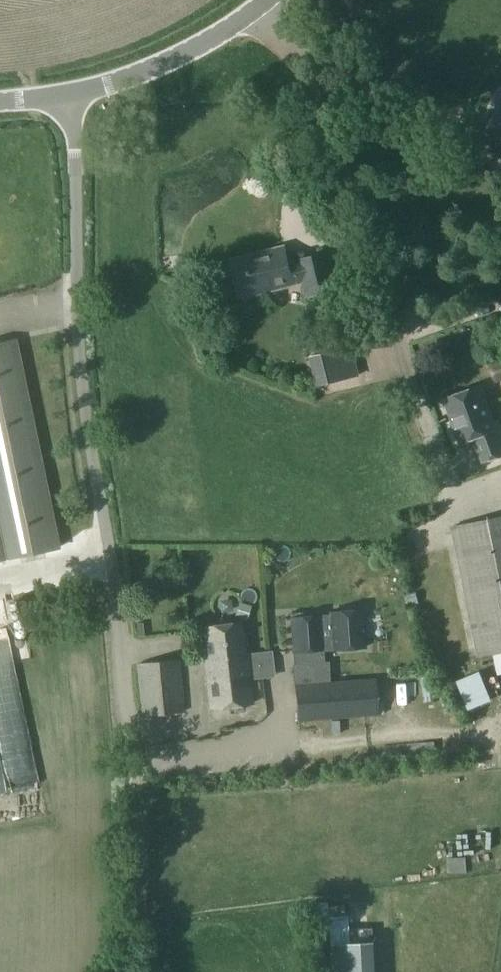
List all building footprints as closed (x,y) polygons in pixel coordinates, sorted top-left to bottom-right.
[(487,135),(500,142),(500,106),(487,135)] [(337,289),(328,252),(288,262),(284,246),(230,259),(239,297),(303,282),(306,296),(337,289)] [(460,303),(441,306),(442,316),(462,313),(460,303)] [(316,385),(359,375),(349,332),(323,338),(326,352),(309,356),(316,385)] [(0,341),(0,561),(60,548),(17,338),(0,341)] [(491,365),(496,379),(500,377),(500,361),(491,365)] [(461,442),(475,437),(483,461),(500,455),(500,433),(497,422),(493,423),(480,385),(450,396),(458,420),(454,421),(461,442)] [(500,652),(500,516),(450,527),(477,657),(500,652)] [(330,614),(292,617),(295,663),(294,663),(295,683),(294,683),(296,721),(378,716),(375,678),(328,680),(327,661),(323,661),(322,647),(332,647),(332,649),(364,647),(362,610),(330,612),(330,614)] [(253,703),(247,653),(245,653),(242,622),(201,627),(205,657),(203,658),(209,708),(253,703)] [(142,716),(185,711),(180,657),(135,662),(142,716)] [(470,915),(486,909),(482,900),(467,906),(470,915)] [(377,917),(355,917),(355,928),(378,928),(377,917)] [(332,971),(373,971),(371,941),(330,943),(332,971)]
